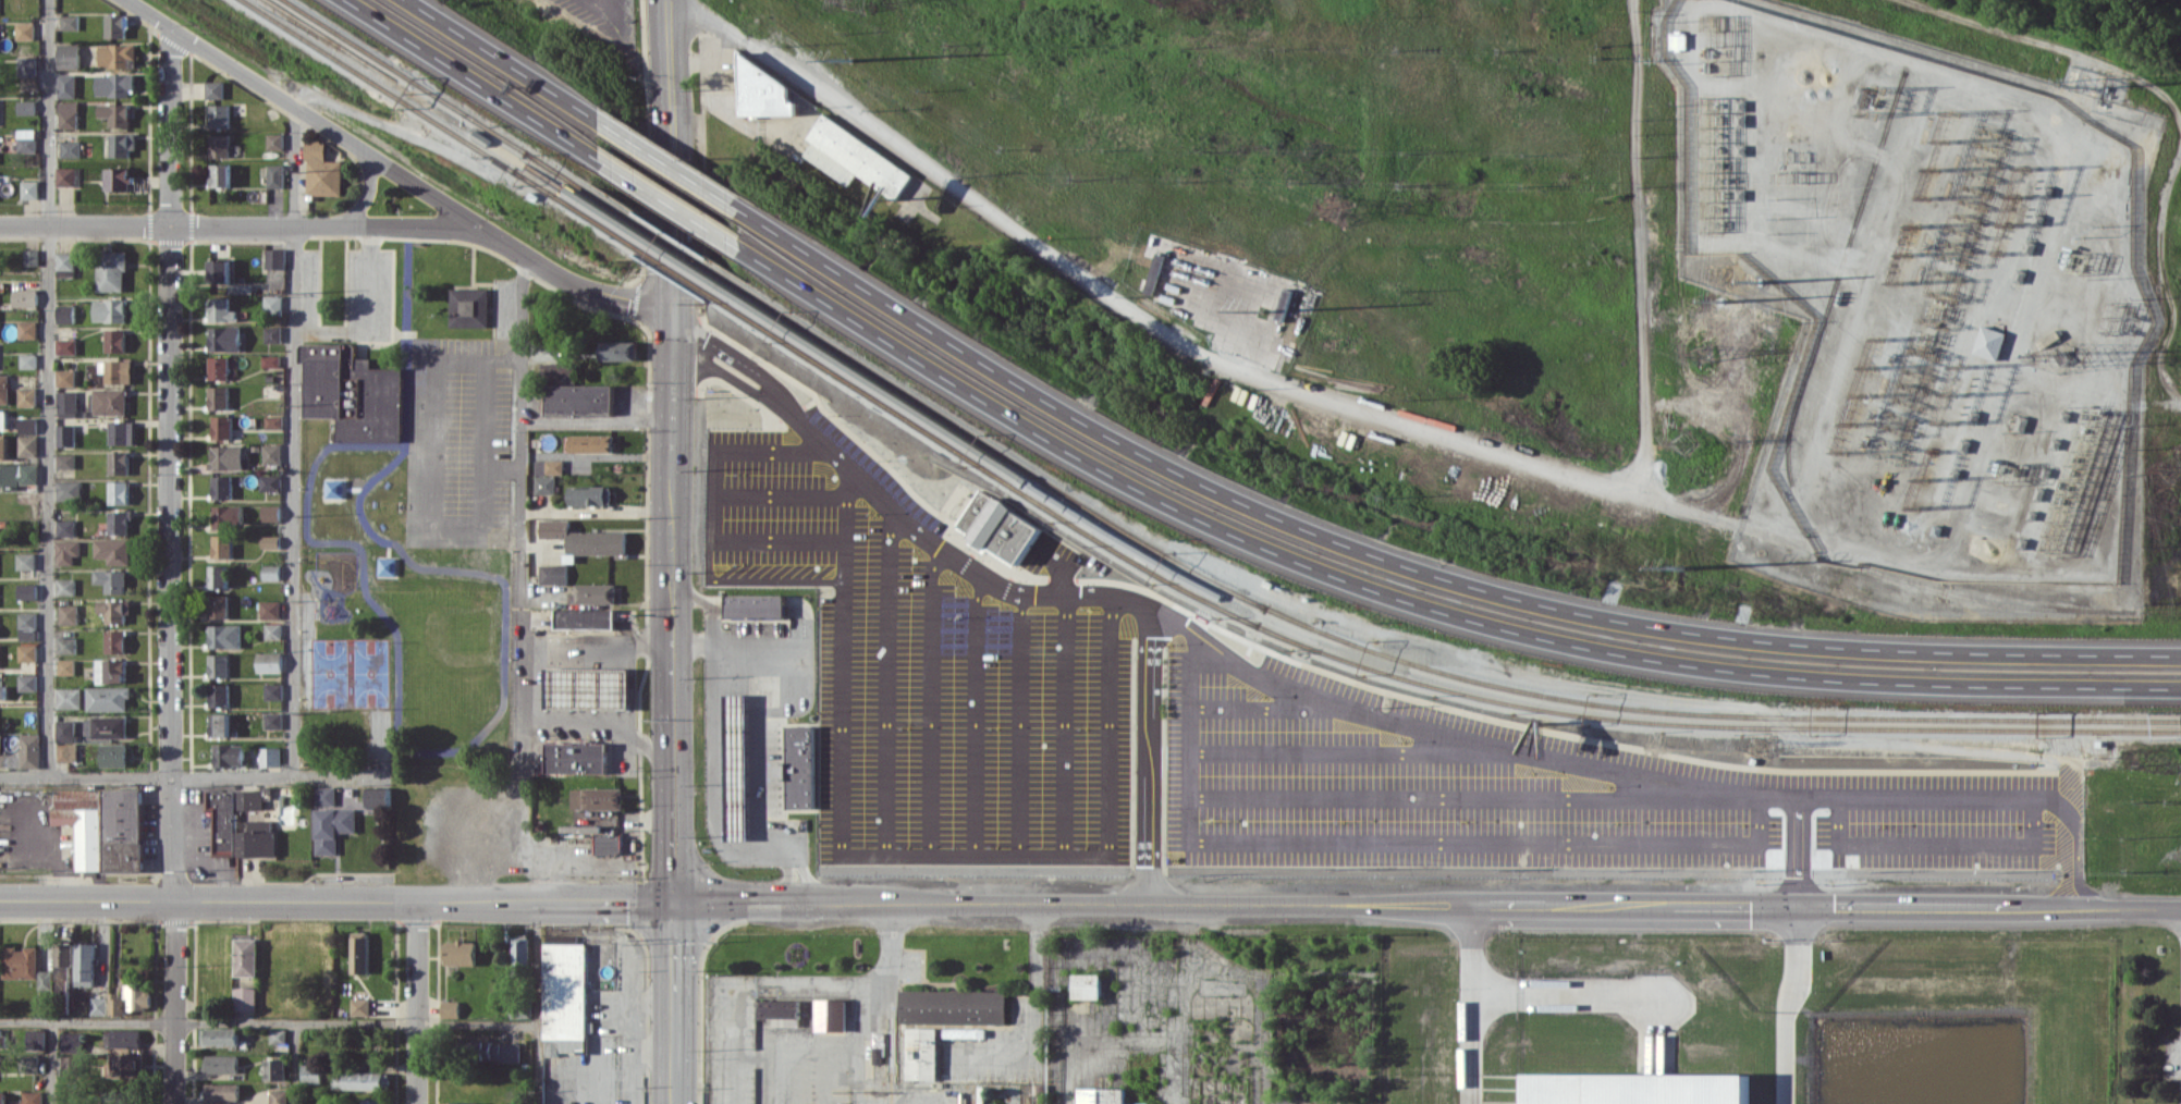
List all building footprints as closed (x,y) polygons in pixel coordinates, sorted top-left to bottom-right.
[(121,14),(102,15),(102,38),(121,38),(121,14)] [(74,15),(57,15),(57,30),(74,29),(74,15)] [(31,39),(30,23),(12,23),(12,40),(31,39)] [(1687,33),(1670,32),(1670,49),(1686,49),(1687,33)] [(96,66),(125,67),(125,59),(132,59),(132,44),(96,43),(96,66)] [(54,68),(75,69),(76,44),(55,44),(54,68)] [(734,49),(736,113),(791,115),(791,91),(734,49)] [(33,56),(14,56),(14,76),(32,76),(33,56)] [(72,97),(72,74),(54,73),(54,97),(72,97)] [(129,74),(93,74),(94,96),(130,96),(129,74)] [(219,81),(202,81),(202,98),(219,98),(219,81)] [(14,100),(14,115),(32,114),(32,100),(14,100)] [(126,104),(95,104),(95,117),(107,117),(107,127),(126,127),(126,104)] [(226,104),(206,104),(207,127),(226,127),(226,104)] [(74,128),(74,110),(56,111),(57,128),(74,128)] [(801,136),(818,111),(907,174),(889,200),(850,174),(842,186),(797,155),(807,140),(801,136)] [(14,152),(33,152),(33,129),(14,129),(14,152)] [(107,134),(107,157),(131,156),(131,133),(107,134)] [(263,149),(280,149),(280,134),(264,133),(263,149)] [(227,157),(226,134),(206,134),(206,157),(227,157)] [(338,195),(339,161),(321,160),(322,140),(304,139),(303,194),(338,195)] [(76,141),(57,141),(57,157),(76,157),(76,141)] [(227,163),(207,163),(207,187),(227,186),(227,163)] [(280,187),(280,164),(264,164),(264,188),(280,187)] [(54,186),(72,186),(73,167),(54,167),(54,186)] [(105,167),(105,190),(127,190),(127,167),(105,167)] [(36,199),(35,180),(18,180),(18,199),(36,199)] [(36,249),(23,249),(23,265),(36,265),(36,249)] [(282,249),(263,249),(263,268),(282,268),(282,249)] [(124,251),(96,251),(95,291),(123,291),(124,251)] [(72,270),(72,253),(55,253),(55,270),(72,270)] [(227,259),(205,259),(205,282),(227,281),(227,259)] [(1148,293),(1153,277),(1145,275),(1140,291),(1148,293)] [(250,284),(227,284),(227,293),(250,293),(250,284)] [(486,288),(447,288),(447,327),(485,328),(486,288)] [(35,289),(11,289),(11,306),(35,307),(35,289)] [(280,296),(262,296),(262,311),(279,311),(280,296)] [(227,311),(227,297),(208,297),(207,320),(235,321),(235,311),(227,311)] [(124,299),(92,300),(93,322),(124,322),(124,299)] [(56,323),(73,323),(73,305),(56,305),(56,323)] [(36,321),(17,321),(17,338),(35,338),(36,321)] [(1971,352),(1995,360),(2004,332),(1980,324),(1971,352)] [(208,326),(208,351),(239,350),(238,326),(208,326)] [(264,342),(280,342),(280,327),(263,327),(264,342)] [(124,351),(124,328),(105,329),(105,352),(124,351)] [(75,338),(55,339),(56,354),(75,354),(75,338)] [(633,360),(632,341),(597,341),(598,360),(633,360)] [(401,368),(370,368),(370,357),(354,357),(354,343),(301,343),(301,362),(306,362),(306,417),(337,417),(337,441),(400,442),(401,368)] [(35,354),(19,354),(19,368),(35,368),(35,354)] [(228,356),(208,356),(209,379),(228,379),(228,370),(234,370),(234,360),(228,360),(228,356)] [(278,366),(278,356),(261,356),(261,366),(278,366)] [(105,383),(131,383),(131,360),(98,360),(98,373),(105,373),(105,383)] [(571,378),(571,363),(539,363),(539,378),(571,378)] [(57,386),(75,385),(74,369),(56,369),(57,386)] [(8,374),(0,374),(0,403),(9,403),(8,374)] [(610,414),(610,384),(544,385),(545,414),(610,414)] [(208,409),(228,409),(228,386),(209,386),(208,409)] [(18,406),(36,406),(36,387),(17,387),(18,406)] [(125,388),(94,388),(94,415),(126,414),(125,388)] [(76,390),(57,391),(57,417),(77,416),(76,390)] [(283,416),(264,415),(264,428),(282,428),(283,416)] [(212,416),(212,439),(232,438),(232,416),(212,416)] [(37,417),(19,417),(18,433),(37,433),(37,417)] [(109,444),(133,444),(134,421),(110,421),(109,444)] [(74,446),(74,424),(57,424),(57,446),(74,446)] [(569,435),(569,452),(613,451),(613,434),(569,435)] [(0,435),(0,460),(9,460),(9,435),(0,435)] [(38,435),(18,435),(18,456),(38,456),(38,435)] [(282,464),(281,444),(263,444),(263,464),(282,464)] [(244,469),(244,445),(211,445),(211,469),(244,469)] [(128,474),(128,451),(109,451),(109,474),(128,474)] [(75,454),(57,453),(56,468),(74,468),(75,454)] [(563,460),(535,460),(535,474),(563,474),(563,460)] [(20,483),(39,484),(39,465),(0,464),(0,487),(3,487),(2,490),(20,491),(20,483)] [(213,499),(233,498),(232,484),(242,483),(242,475),(213,476),(213,499)] [(281,490),(281,475),(260,476),(261,491),(281,490)] [(555,476),(535,476),(535,493),(555,494),(555,476)] [(81,481),(56,481),(57,500),(81,499),(81,481)] [(109,504),(128,504),(128,481),(109,481),(109,504)] [(569,486),(570,506),(610,504),(610,485),(569,486)] [(977,487),(952,524),(966,533),(963,538),(983,552),(988,544),(1015,562),(1038,528),(977,487)] [(243,505),(214,505),(214,527),(243,527),(243,505)] [(280,521),(280,505),(263,505),(262,521),(280,521)] [(110,534),(129,534),(129,519),(133,519),(133,511),(109,511),(110,534)] [(626,555),(627,531),(570,530),(570,519),(542,519),(542,537),(569,538),(569,553),(626,555)] [(75,536),(75,520),(57,520),(57,536),(75,536)] [(232,535),(213,535),(214,558),(232,558),(232,535)] [(280,536),(262,536),(262,548),(280,549),(280,536)] [(109,565),(131,564),(130,539),(96,539),(96,558),(109,557),(109,565)] [(80,540),(57,541),(57,565),(74,564),(74,555),(80,555),(80,540)] [(36,553),(17,553),(17,569),(36,569),(36,553)] [(540,564),(540,584),(568,584),(568,564),(540,564)] [(229,565),(209,565),(210,587),(229,587),(229,565)] [(263,579),(281,579),(281,565),(264,565),(263,579)] [(127,570),(95,570),(95,583),(106,583),(106,594),(127,594),(127,570)] [(57,579),(57,595),(76,594),(75,578),(57,579)] [(19,583),(19,599),(38,600),(38,583),(19,583)] [(616,584),(576,583),(576,603),(616,603),(616,584)] [(786,618),(785,593),(726,594),(727,619),(786,618)] [(229,595),(209,596),(210,618),(229,618),(229,595)] [(107,623),(126,623),(126,613),(131,613),(131,600),(99,600),(99,613),(107,613),(107,623)] [(261,619),(282,618),(281,600),(261,601),(261,619)] [(60,624),(79,624),(78,604),(60,605),(60,624)] [(556,628),(615,629),(615,609),(557,609),(556,628)] [(38,629),(38,612),(19,613),(20,629),(38,629)] [(283,638),(282,623),(266,624),(266,638),(283,638)] [(242,624),(210,625),(210,648),(242,647),(242,624)] [(107,653),(126,653),(126,630),(106,630),(107,653)] [(77,637),(59,638),(59,654),(77,653),(77,637)] [(38,645),(20,645),(20,661),(38,661),(38,645)] [(283,652),(257,652),(258,672),(283,672),(283,652)] [(210,677),(230,677),(230,654),(210,654),(210,677)] [(126,660),(98,659),(97,682),(126,683),(126,660)] [(76,660),(59,660),(59,674),(76,675),(76,660)] [(632,669),(546,667),(545,707),(631,709),(632,669)] [(38,675),(20,675),(19,691),(38,691),(38,675)] [(211,707),(231,706),(230,683),(210,683),(211,707)] [(266,699),(283,699),(284,683),(266,683),(266,699)] [(132,686),(88,687),(88,711),(128,710),(128,696),(132,696),(132,686)] [(82,708),(82,688),(57,688),(57,708),(82,708)] [(748,694),(726,694),(727,839),(749,839),(748,694)] [(283,712),(266,712),(265,728),(282,728),(283,712)] [(231,713),(211,713),(210,736),(231,736),(231,713)] [(127,716),(93,717),(94,738),(127,738),(127,716)] [(57,742),(75,742),(76,720),(58,720),(57,742)] [(816,808),(814,725),(787,726),(788,808),(816,808)] [(40,767),(40,733),(21,733),(21,768),(40,767)] [(607,773),(608,742),(547,741),(547,773),(607,773)] [(58,761),(78,761),(78,743),(59,743),(58,761)] [(128,744),(102,743),(101,767),(128,767),(128,744)] [(245,743),(215,744),(216,766),(245,765),(245,743)] [(281,747),(261,747),(262,770),(281,770),(281,747)] [(10,767),(10,754),(0,754),(0,767),(10,767)] [(336,786),(315,786),(316,806),(336,805),(336,786)] [(368,807),(391,806),(391,787),(368,788),(368,807)] [(623,788),(572,787),(572,808),(623,809),(623,788)] [(79,871),(144,872),(144,789),(58,788),(58,809),(54,809),(54,824),(79,824),(79,871)] [(235,790),(235,809),(264,809),(264,790),(235,790)] [(276,857),(277,831),(239,831),(239,813),(234,813),(234,791),(205,791),(205,812),(214,812),(214,855),(237,855),(237,856),(276,857)] [(356,808),(315,809),(316,855),(338,854),(337,832),(356,832),(356,808)] [(596,852),(622,853),(622,835),(597,834),(596,852)] [(368,932),(352,931),(351,973),(368,973),(368,932)] [(530,936),(513,936),(512,968),(529,969),(530,936)] [(257,976),(258,938),(235,938),(234,975),(257,976)] [(475,965),(476,941),(447,940),(446,964),(475,965)] [(73,942),(54,943),(55,965),(73,965),(73,942)] [(76,985),(94,986),(95,943),(77,942),(76,985)] [(587,943),(545,943),(544,1039),(546,1039),(546,1052),(586,1053),(587,943)] [(39,978),(39,989),(53,989),(53,970),(38,970),(38,947),(4,947),(3,978),(39,978)] [(1101,974),(1073,973),(1073,998),(1101,999),(1101,974)] [(111,1014),(126,1015),(126,1009),(151,1009),(152,990),(135,990),(135,984),(124,984),(123,992),(111,992),(111,1014)] [(256,1009),(256,986),(234,987),(235,1010),(256,1009)] [(898,990),(1004,991),(1004,1021),(897,1020),(898,990)] [(107,997),(90,997),(90,1014),(107,1014),(107,997)] [(351,1015),(370,1015),(369,998),(351,998),(351,1015)] [(845,1031),(846,999),(816,998),(815,1030),(845,1031)] [(799,1000),(757,999),(756,1017),(798,1018),(799,1000)] [(458,1000),(441,1001),(442,1017),(459,1017),(458,1000)] [(239,1045),(238,1027),(202,1028),(202,1046),(239,1045)] [(937,1080),(938,1028),(907,1027),(906,1079),(937,1080)] [(985,1030),(943,1028),(943,1036),(984,1038),(985,1030)] [(46,1030),(27,1029),(27,1048),(45,1048),(46,1030)] [(105,1047),(141,1048),(141,1029),(106,1029),(105,1047)] [(286,1043),(286,1029),(270,1029),(270,1043),(286,1043)] [(83,1032),(62,1032),(61,1052),(83,1052),(83,1032)] [(144,1054),(110,1053),(110,1076),(144,1076),(144,1054)] [(39,1072),(39,1054),(19,1054),(20,1072),(39,1072)] [(206,1072),(238,1073),(238,1055),(206,1054),(206,1072)] [(81,1055),(62,1056),(62,1088),(82,1087),(81,1055)] [(286,1079),(285,1058),(267,1058),(267,1080),(286,1079)] [(321,1083),(321,1064),(302,1064),(302,1083),(321,1083)] [(383,1089),(383,1072),(333,1071),(333,1089),(383,1089)] [(1749,1074),(1525,1073),(1525,1103),(1749,1103),(1749,1074)] [(205,1099),(239,1100),(239,1084),(206,1083),(205,1094),(205,1099)] [(288,1090),(270,1089),(270,1103),(287,1103),(288,1090)] [(1145,1103),(1146,1103),(1078,1103),(1078,1089),(1124,1089),(1124,1103),(1145,1103)] [(22,1091),(22,1103),(42,1103),(42,1091),(22,1091)]
